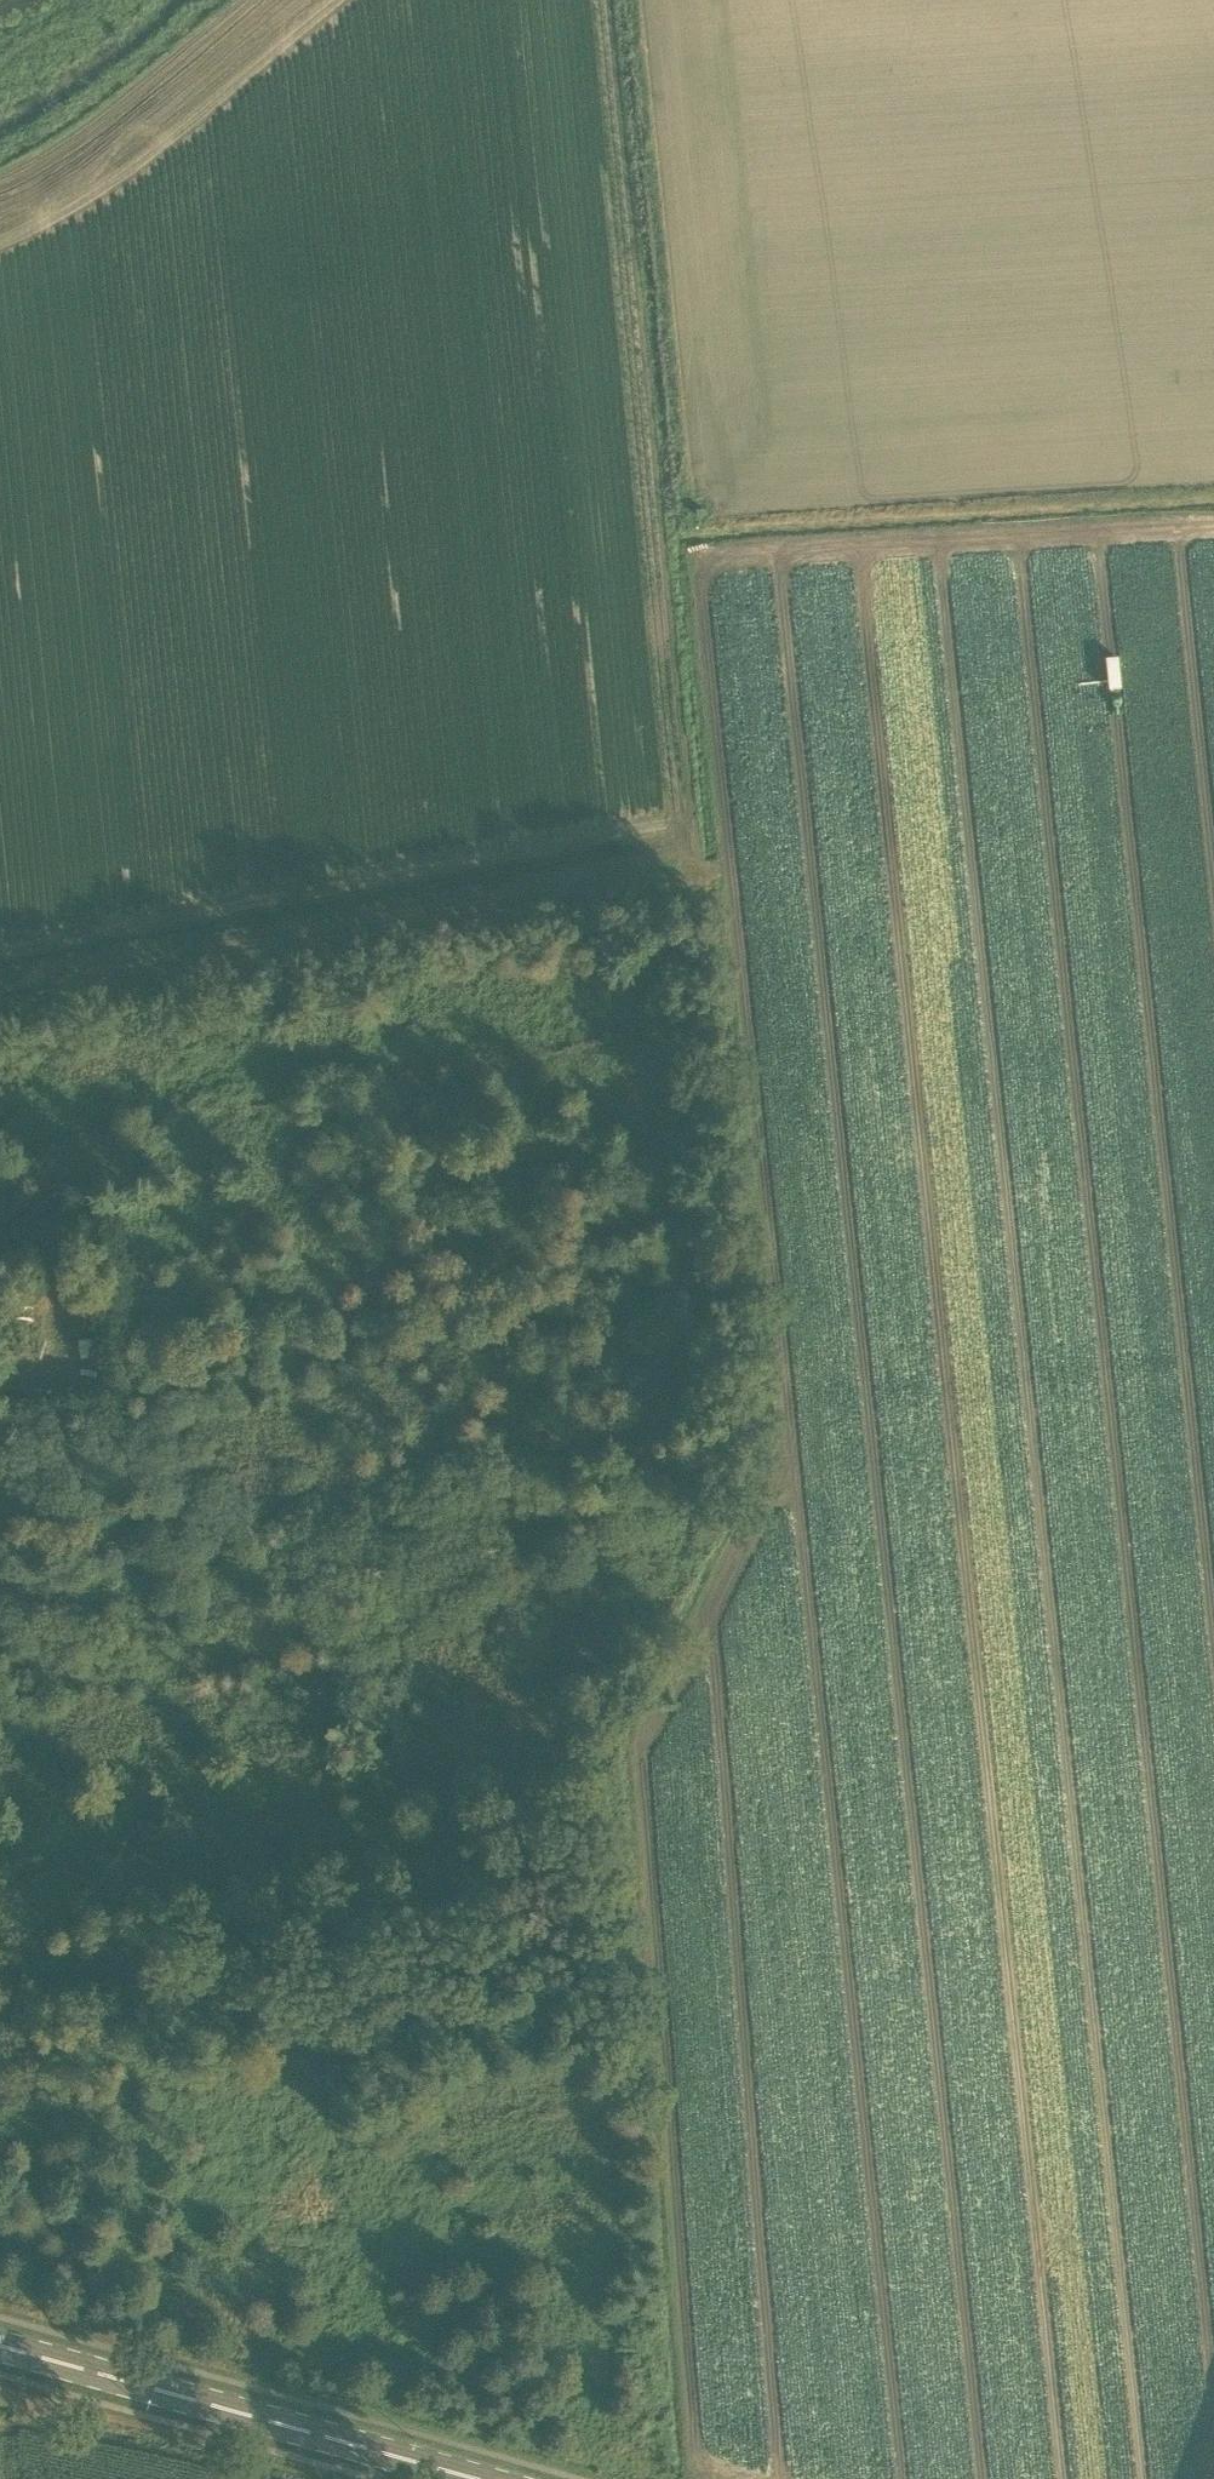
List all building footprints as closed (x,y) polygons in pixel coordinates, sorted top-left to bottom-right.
[(78,1360),(92,1360),(91,1337),(77,1338),(78,1360)]
